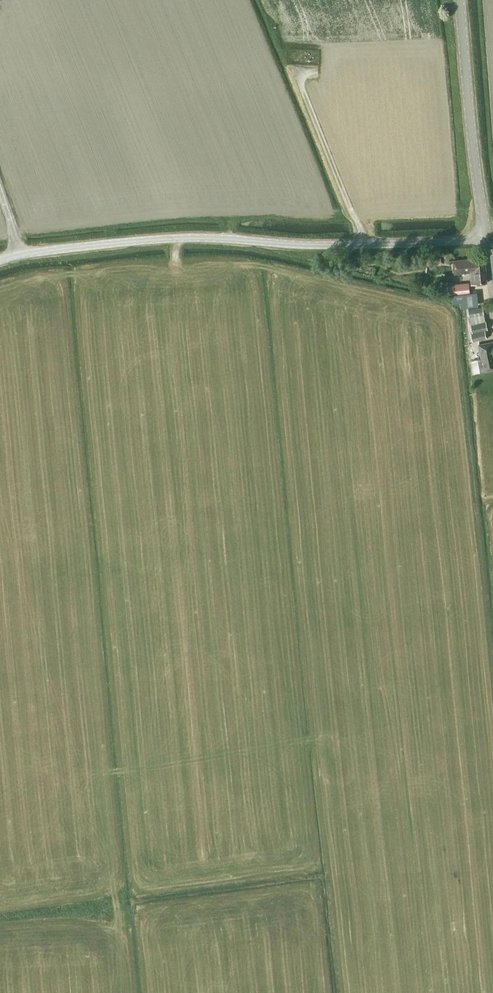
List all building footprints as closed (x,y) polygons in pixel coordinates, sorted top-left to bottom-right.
[(471,283),(487,282),(484,257),(470,258),(453,259),(454,273),(471,272),(471,283)] [(476,305),(475,292),(469,292),(468,282),(447,283),(448,294),(463,293),(463,306),(476,305)] [(484,313),(483,306),(468,308),(469,315),(484,313)] [(488,329),(486,320),(471,323),(472,332),(471,332),(473,340),(487,338),(485,330),(488,329)] [(479,344),(482,358),(479,359),(481,371),(486,370),(492,369),(492,341),(479,344)]
